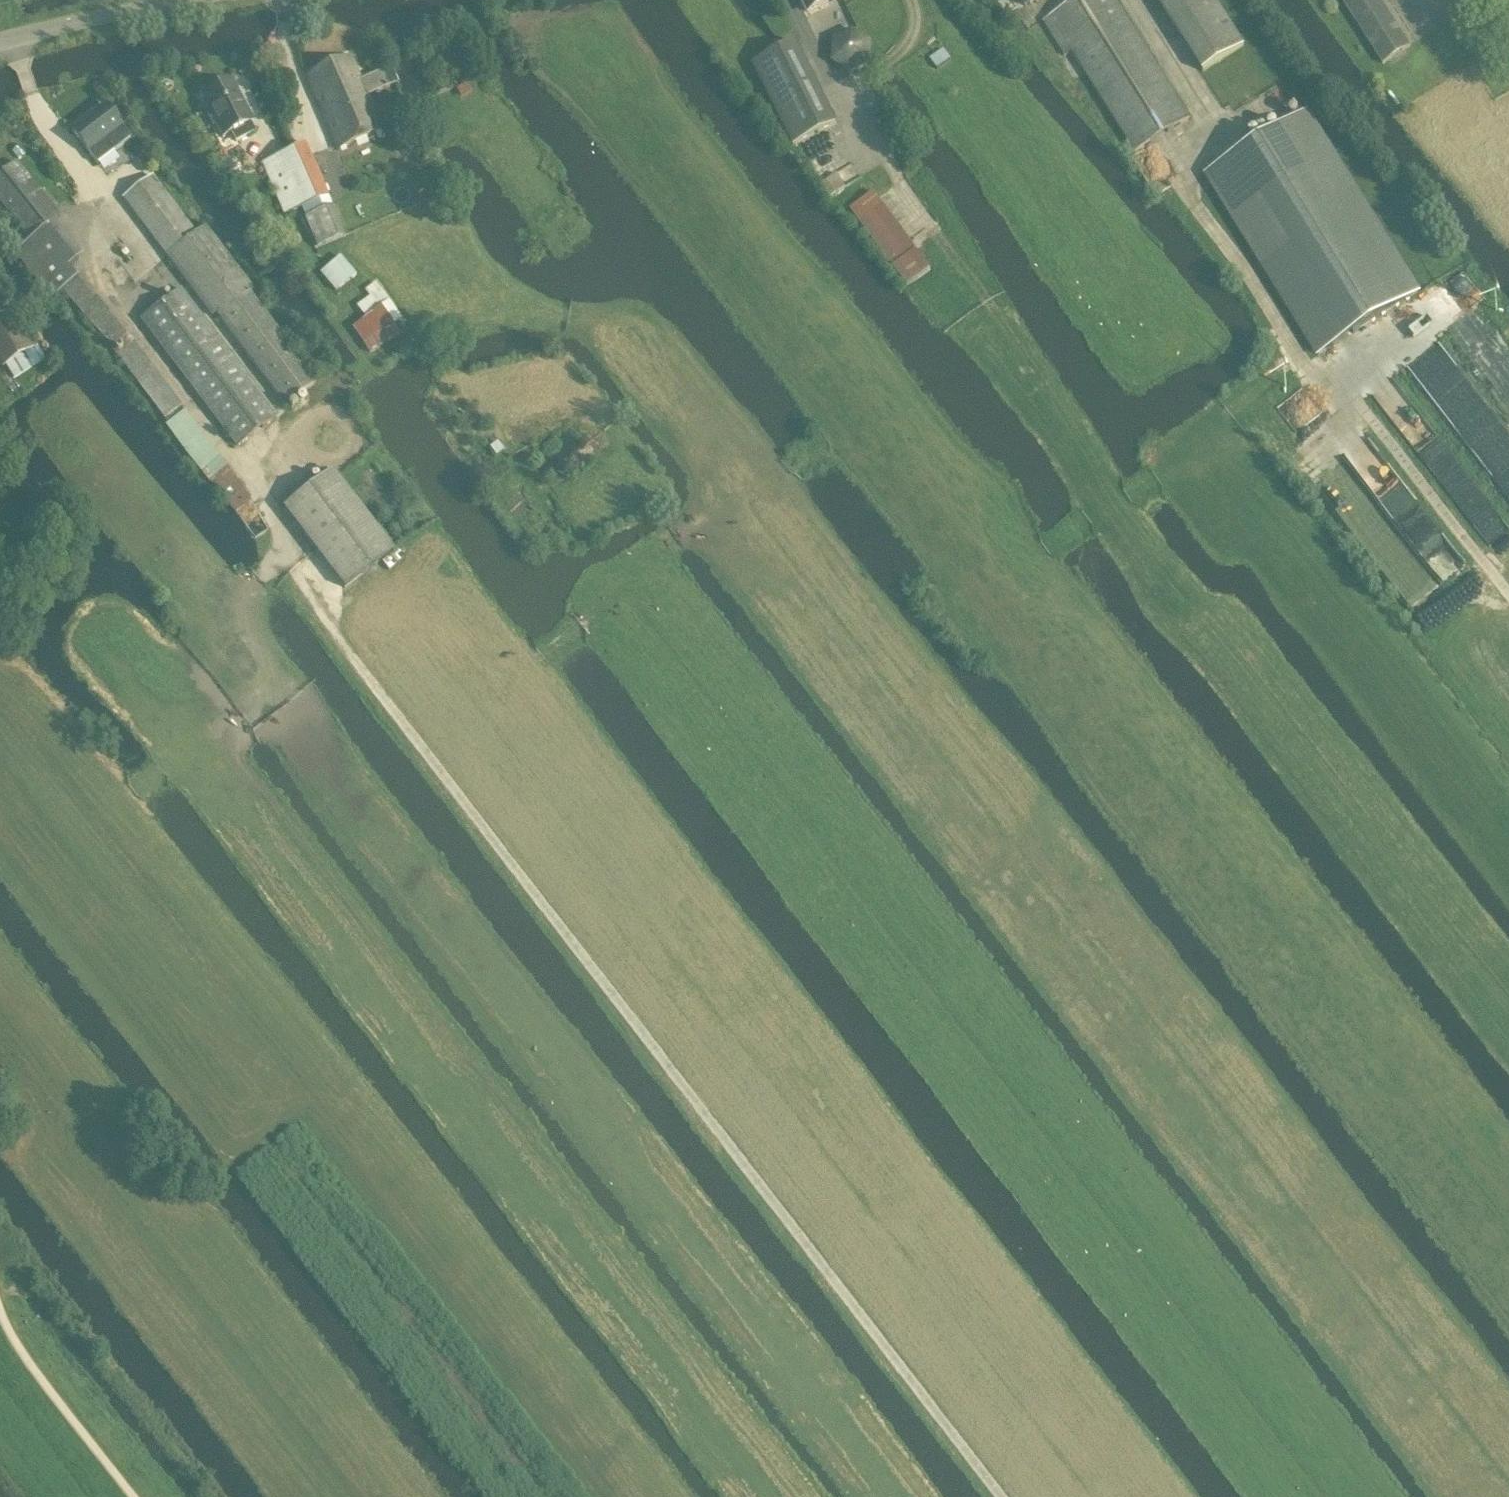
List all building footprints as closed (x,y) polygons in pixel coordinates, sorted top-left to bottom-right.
[(807,12),(831,0),(801,0),(807,12)] [(1187,123),(1142,48),(1112,0),(1076,0),(1041,22),(1063,58),(1069,54),(1132,156),(1187,123)] [(1241,48),(1212,0),(1155,0),(1200,73),(1241,48)] [(1382,63),(1409,46),(1380,0),(1342,0),(1382,63)] [(854,31),(834,39),(832,61),(850,73),(868,63),(871,43),(854,31)] [(752,64),(792,144),(835,123),(795,42),(752,64)] [(390,68),(389,68),(360,81),(350,58),(306,76),(337,150),(381,132),(366,96),(373,93),(375,97),(380,95),(378,91),(396,84),(390,68)] [(464,69),(471,65),(468,60),(460,64),(464,69)] [(235,142),(253,133),(249,123),(250,122),(230,82),(226,84),(224,82),(211,88),(213,91),(201,96),(209,111),(206,113),(212,126),(216,124),(222,137),(230,133),(235,142)] [(110,149),(125,138),(118,129),(121,128),(104,106),(70,131),(87,154),(104,141),(110,149)] [(1314,356),(1420,291),(1307,110),(1202,175),(1314,356)] [(304,145),(281,154),(261,163),(283,216),(326,198),(304,145)] [(51,224),(58,217),(15,164),(0,176),(0,203),(30,240),(16,252),(52,296),(71,281),(61,269),(77,256),(51,224)] [(195,234),(151,177),(122,199),(210,316),(215,312),(285,407),(317,382),(247,290),(251,287),(206,226),(195,234)] [(930,269),(873,192),(850,209),(906,286),(930,269)] [(330,207),(304,218),(316,247),(342,236),(330,207)] [(162,420),(179,407),(133,343),(75,279),(61,290),(86,317),(84,319),(115,355),(162,420)] [(237,447),(275,417),(179,290),(140,319),(237,447)] [(406,341),(378,300),(344,324),(372,365),(406,341)] [(14,309),(0,318),(0,365),(2,369),(37,348),(14,309)] [(343,589),(391,552),(329,473),(282,510),(343,589)]
